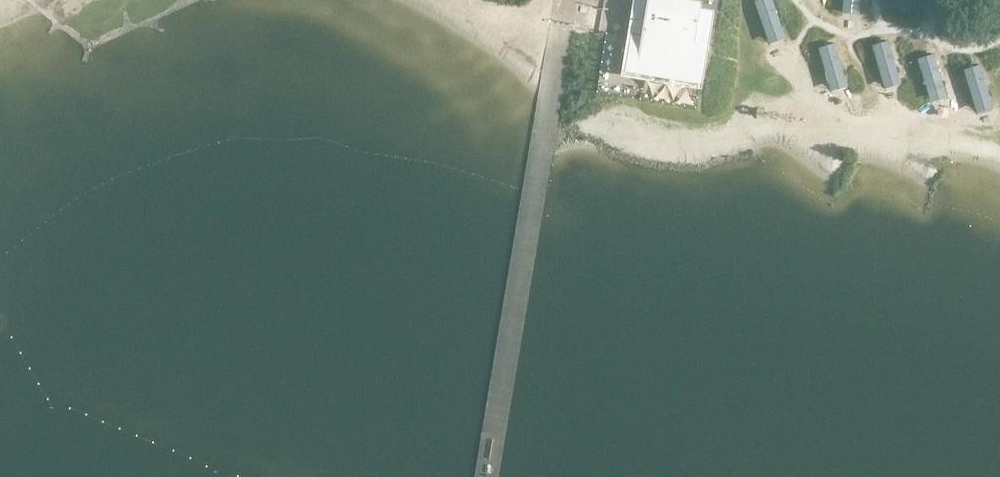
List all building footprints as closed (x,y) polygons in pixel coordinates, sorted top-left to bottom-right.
[(672,0),(648,0),(647,9),(634,7),(630,28),(632,29),(630,38),(629,38),(628,42),(630,42),(628,55),(654,59),(654,63),(655,63),(653,76),(687,82),(689,69),(691,69),(691,65),(702,67),(704,54),(705,54),(706,50),(704,50),(706,41),(708,41),(711,21),(709,21),(711,11),(699,9),(700,5),(672,0)] [(754,1),(765,33),(781,28),(772,0),(759,0),(754,1)] [(872,45),(881,78),(897,73),(888,41),(872,45)] [(827,80),(844,76),(835,44),(818,48),(827,80)] [(934,54),(918,59),(927,91),(943,87),(934,54)] [(980,65),(964,70),(973,102),(989,97),(980,65)]
